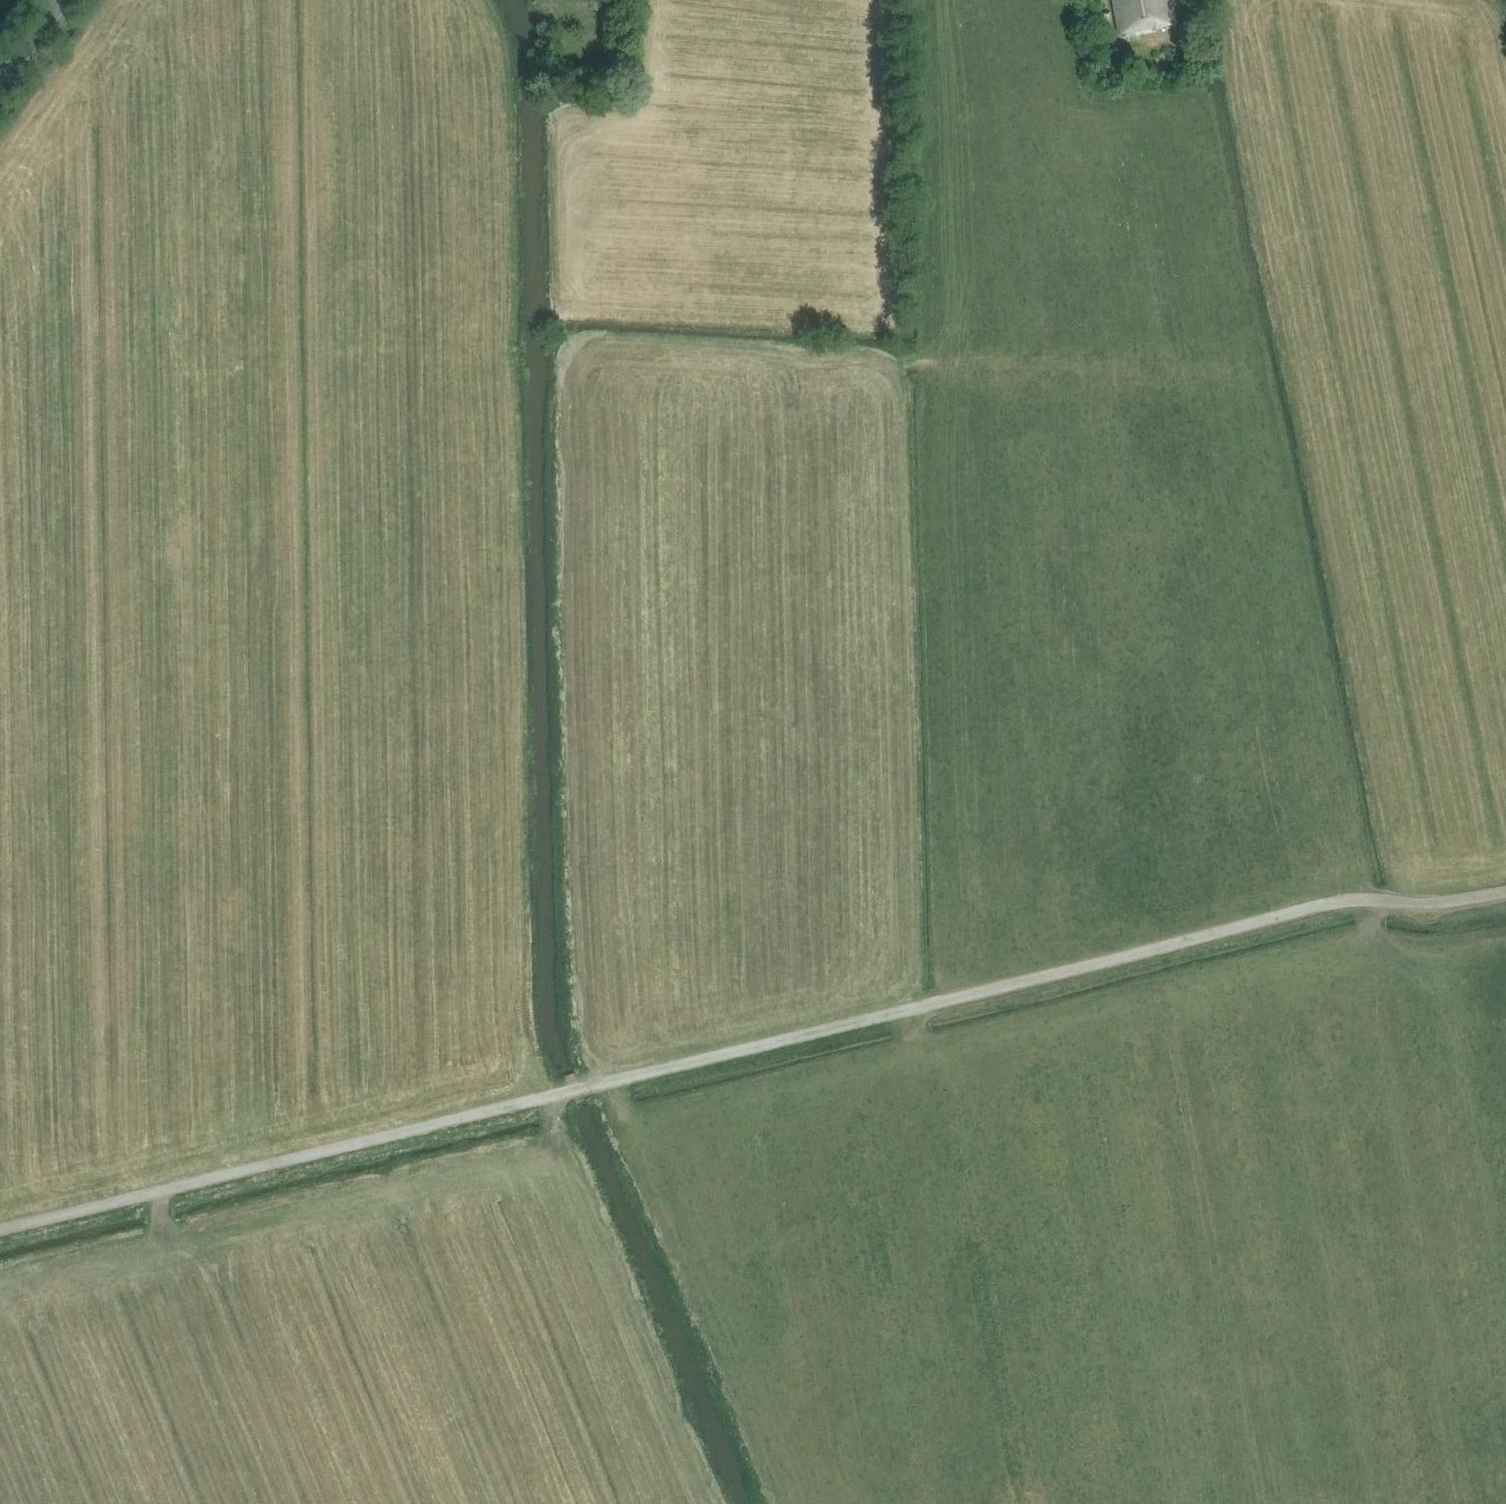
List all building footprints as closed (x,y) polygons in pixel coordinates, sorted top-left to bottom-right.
[(1120,34),(1154,27),(1154,31),(1175,27),(1170,0),(1113,0),(1120,34)]
